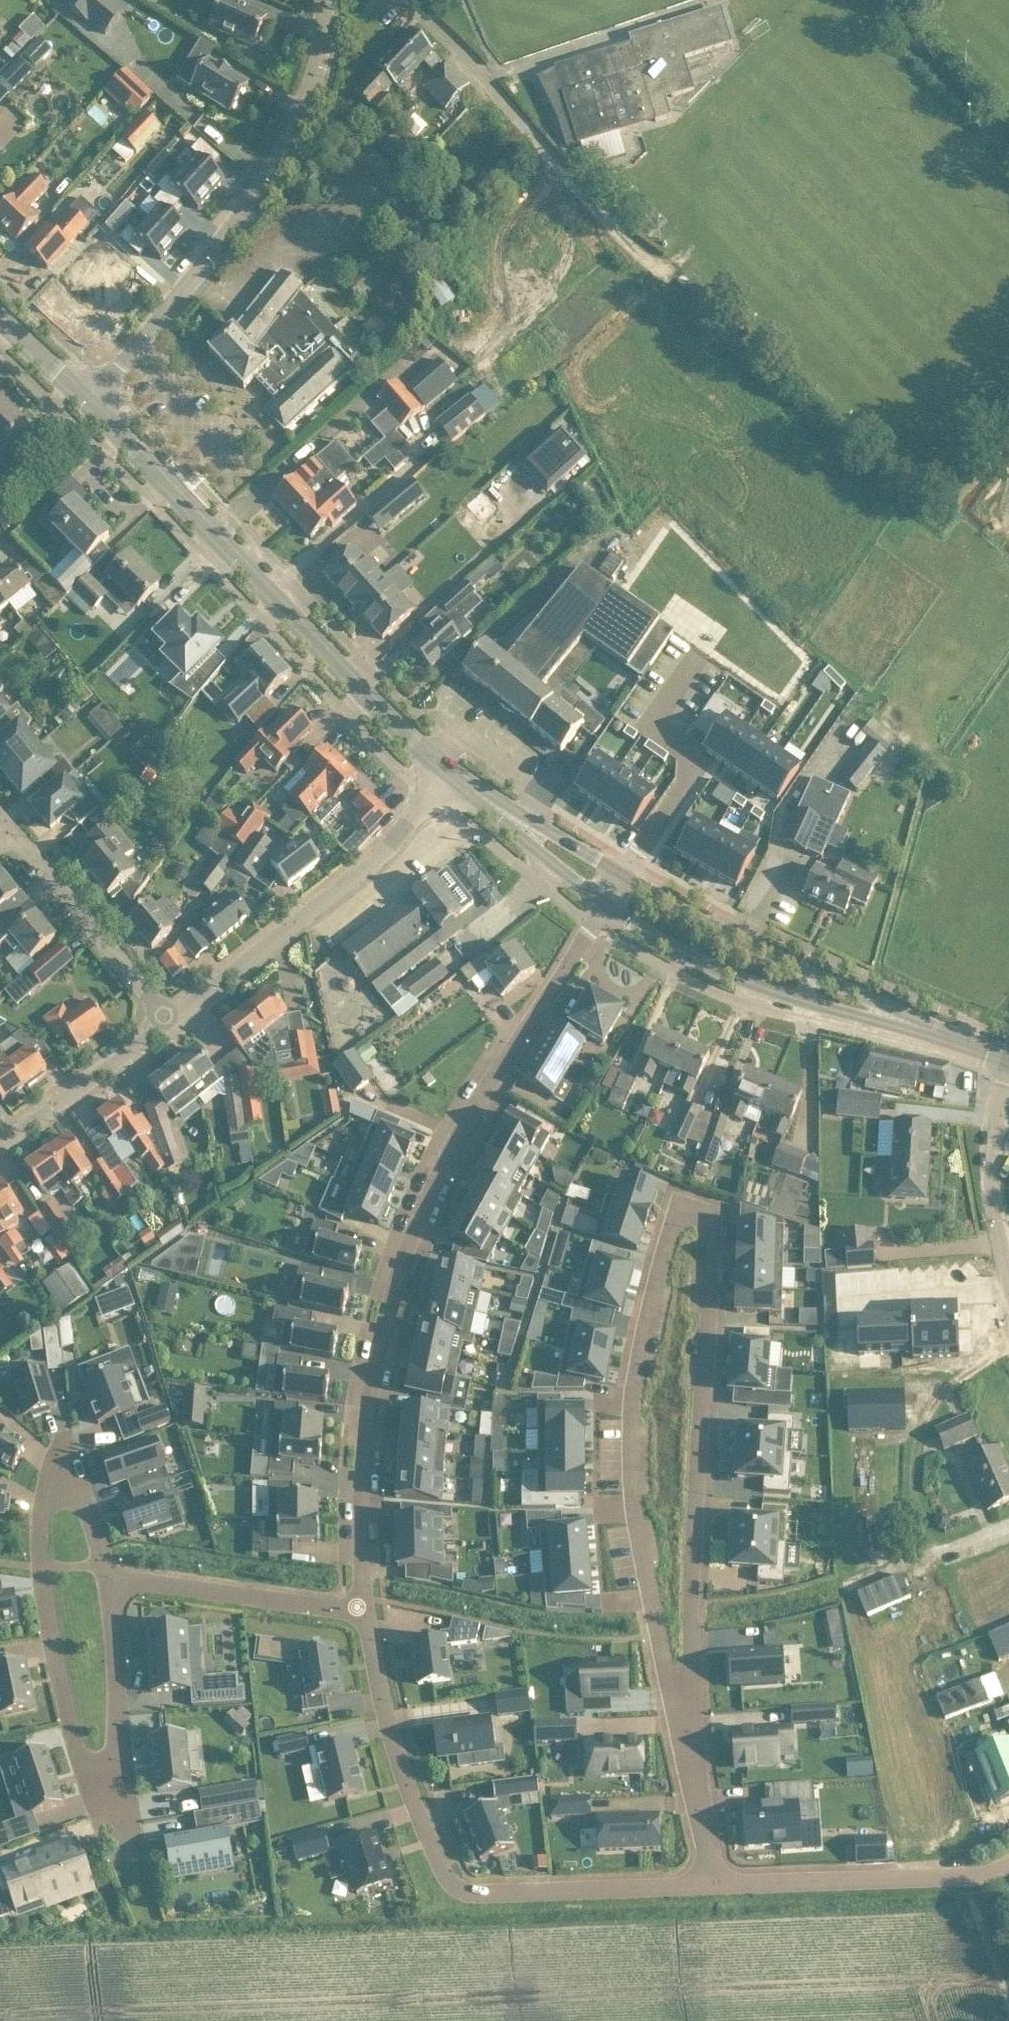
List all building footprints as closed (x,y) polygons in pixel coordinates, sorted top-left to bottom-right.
[(110,0),(69,0),(65,5),(87,23),(89,21),(106,35),(124,12),(110,0)] [(225,0),(222,0),(210,28),(254,47),(257,39),(261,41),(267,28),(263,26),(267,18),(225,0)] [(654,41),(648,43),(647,39),(555,68),(557,74),(541,82),(539,78),(538,79),(558,119),(564,138),(575,135),(579,146),(598,140),(622,132),(620,128),(654,117),(656,122),(672,117),(665,96),(671,94),(672,98),(695,91),(685,59),(733,44),(723,15),(653,37),(654,41)] [(407,79),(423,62),(434,72),(444,62),(411,30),(375,67),(379,71),(379,70),(395,85),(394,85),(408,99),(417,89),(407,79)] [(11,68),(23,80),(53,50),(41,38),(11,68)] [(210,58),(214,51),(204,45),(200,51),(210,58)] [(249,87),(230,75),(231,74),(220,67),(220,68),(208,61),(191,88),(232,114),(249,87)] [(447,65),(425,89),(445,109),(468,85),(447,65)] [(124,71),(106,90),(133,116),(152,96),(124,70),(124,71)] [(384,96),(394,85),(395,85),(379,70),(379,71),(357,94),(371,108),(385,121),(396,108),(384,96)] [(120,139),(136,153),(161,126),(144,112),(120,139)] [(382,150),(399,168),(413,155),(396,137),(382,150)] [(198,157),(185,171),(212,195),(225,180),(212,168),(220,159),(201,142),(192,152),(198,157)] [(167,179),(158,189),(163,193),(164,192),(178,205),(185,198),(198,210),(212,195),(185,171),(173,185),(167,179)] [(121,199),(132,186),(118,175),(108,188),(121,199)] [(49,190),(35,176),(0,214),(0,226),(18,243),(39,221),(28,211),(49,190)] [(148,179),(140,188),(149,196),(157,187),(148,179)] [(161,207),(148,221),(175,245),(188,231),(175,219),(183,210),(178,205),(164,192),(163,193),(155,202),(161,207)] [(27,251),(48,270),(98,214),(84,202),(55,234),(48,227),(27,251)] [(114,233),(123,223),(114,215),(105,225),(114,233)] [(130,229),(121,239),(140,257),(148,248),(161,260),(175,245),(148,221),(136,235),(130,229)] [(110,263),(77,300),(103,324),(134,291),(116,274),(131,257),(99,228),(91,236),(92,237),(102,245),(97,251),(110,263)] [(344,285),(361,303),(396,268),(380,251),(344,285)] [(59,271),(52,278),(60,286),(67,278),(59,271)] [(257,378),(278,400),(266,412),(285,433),(351,371),(346,366),(358,355),(300,294),(303,290),(281,273),(236,330),(234,328),(208,351),(244,389),(257,378)] [(406,386),(425,409),(457,382),(438,359),(406,386)] [(489,384),(500,399),(511,390),(499,375),(489,384)] [(388,410),(371,424),(384,440),(396,431),(422,410),(423,411),(425,409),(406,386),(404,388),(398,381),(377,397),(388,410)] [(436,423),(452,443),(485,416),(468,397),(436,423)] [(3,473),(25,450),(13,439),(26,426),(3,403),(0,406),(0,470),(3,473)] [(562,432),(523,467),(547,494),(586,459),(562,432)] [(408,446),(398,433),(365,460),(372,469),(384,459),(394,471),(405,461),(399,454),(408,446)] [(296,477),(274,497),(297,523),(304,516),(312,509),(313,510),(320,504),(318,501),(338,483),(337,482),(356,466),(335,442),(316,459),(325,470),(306,488),(296,477)] [(109,537),(89,517),(91,514),(91,515),(96,504),(86,494),(85,494),(80,490),(81,489),(70,478),(51,498),(61,508),(63,507),(66,510),(51,526),(76,550),(48,578),(67,597),(73,591),(87,577),(90,574),(81,565),(86,560),(109,537)] [(381,532),(425,494),(412,479),(368,516),(381,532)] [(304,516),(297,523),(311,539),(329,523),(333,527),(347,514),(357,505),(338,483),(318,501),(320,504),(313,510),(312,509),(304,516)] [(481,491),(465,506),(480,523),(496,508),(481,491)] [(385,580),(355,547),(324,575),(354,608),(385,580)] [(611,553),(599,570),(612,579),(624,562),(611,553)] [(138,608),(159,586),(129,557),(108,578),(116,586),(138,608)] [(468,580),(474,587),(499,564),(493,557),(468,580)] [(0,575),(0,594),(10,605),(17,615),(38,598),(30,589),(31,588),(12,565),(0,575)] [(674,633),(596,579),(583,570),(543,619),(507,663),(486,645),(476,656),(463,672),(497,700),(531,728),(554,700),(576,673),(597,648),(641,678),(642,679),(674,633)] [(48,578),(46,575),(34,584),(54,609),(67,597),(48,578)] [(93,610),(116,586),(108,578),(99,588),(87,577),(73,591),(93,610)] [(414,612),(385,580),(354,608),(383,640),(414,612)] [(461,608),(476,594),(466,583),(420,626),(428,634),(412,648),(417,654),(415,655),(425,666),(427,664),(431,669),(462,642),(473,632),(463,621),(468,616),(461,608)] [(10,605),(0,594),(0,613),(10,605)] [(169,611),(162,605),(149,619),(153,623),(162,614),(164,616),(169,611)] [(193,630),(179,617),(158,638),(180,660),(174,667),(183,675),(171,687),(170,686),(169,687),(193,704),(211,682),(210,682),(209,682),(196,669),(219,646),(198,625),(193,630)] [(32,631),(24,622),(15,631),(24,640),(32,631)] [(246,679),(220,704),(239,724),(246,717),(260,732),(278,712),(266,699),(292,675),(264,646),(238,670),(246,679)] [(838,677),(829,668),(823,674),(832,683),(838,677)] [(840,692),(846,686),(838,677),(832,683),(840,692)] [(761,709),(766,703),(756,696),(751,702),(761,709)] [(561,752),(566,747),(577,756),(605,722),(581,702),(571,715),(554,700),(531,728),(561,752)] [(9,714),(9,713),(0,703),(0,722),(9,714)] [(761,709),(771,716),(776,710),(766,703),(761,709)] [(32,722),(19,706),(18,705),(9,713),(9,714),(0,722),(0,733),(5,738),(0,742),(0,768),(5,774),(37,747),(25,733),(32,722)] [(298,743),(309,733),(312,730),(303,721),(303,717),(300,714),(296,714),(293,711),(269,736),(266,733),(245,755),(236,764),(246,774),(260,759),(275,774),(302,747),(298,743)] [(723,764),(745,732),(727,719),(705,751),(723,764)] [(628,728),(623,735),(634,742),(638,735),(628,728)] [(763,744),(745,732),(723,764),(741,776),(763,744)] [(839,777),(857,790),(886,753),(869,739),(839,777)] [(654,756),(659,749),(649,742),(644,749),(654,756)] [(763,744),(741,776),(759,789),(781,757),(763,744)] [(66,781),(75,774),(75,773),(75,772),(74,773),(61,757),(49,761),(37,747),(5,774),(23,796),(35,785),(40,781),(48,790),(50,793),(65,780),(66,781)] [(319,785),(341,762),(327,749),(304,772),(301,769),(283,789),(291,796),(290,798),(294,801),(283,812),(300,827),(310,816),(301,807),(320,786),(319,785)] [(659,749),(654,756),(664,763),(669,756),(659,749)] [(781,757),(759,789),(777,801),(799,769),(781,757)] [(599,759),(577,791),(595,803),(617,771),(599,759)] [(357,778),(341,762),(319,785),(320,786),(301,807),(310,816),(319,825),(339,805),(335,801),(357,778)] [(140,780),(149,786),(156,776),(147,770),(146,772),(140,780)] [(614,816),(635,784),(617,771),(595,803),(614,816)] [(813,778),(784,842),(821,859),(850,795),(813,778)] [(77,795),(66,781),(65,780),(50,793),(33,807),(51,829),(63,819),(69,814),(77,824),(79,827),(103,807),(103,806),(102,806),(93,794),(89,790),(77,795)] [(654,796),(635,784),(614,816),(632,828),(654,796)] [(727,789),(723,796),(733,803),(737,796),(727,789)] [(354,820),(369,833),(388,813),(366,792),(353,806),(360,814),(354,820)] [(116,795),(109,801),(123,809),(127,801),(116,795)] [(743,810),(747,803),(737,796),(733,803),(743,810)] [(257,836),(270,819),(253,805),(241,820),(229,811),(216,829),(246,850),(252,843),(257,836)] [(750,815),(760,822),(765,816),(755,809),(750,815)] [(680,852),(678,855),(697,866),(716,832),(696,822),(695,825),(685,820),(667,845),(680,852)] [(132,902),(133,903),(151,879),(140,867),(134,872),(124,861),(134,853),(108,822),(86,841),(97,854),(83,867),(109,897),(110,896),(113,899),(121,892),(123,891),(132,902)] [(246,850),(216,829),(209,823),(196,841),(219,858),(199,885),(211,894),(232,865),(234,867),(246,850)] [(735,843),(716,832),(697,866),(717,877),(735,843)] [(300,879),(320,863),(303,841),(271,865),(288,888),(293,884),(294,885),(301,880),(300,879)] [(271,857),(252,843),(246,850),(234,867),(254,881),(271,857)] [(735,843),(717,877),(736,887),(755,854),(735,843)] [(804,896),(845,915),(851,900),(865,907),(878,879),(854,868),(843,863),(836,877),(817,868),(804,896)] [(474,903),(447,870),(434,880),(434,879),(413,896),(415,899),(396,914),(394,910),(393,911),(345,949),(344,948),(343,949),(398,1018),(418,1002),(416,999),(448,975),(435,959),(396,990),(392,986),(461,932),(453,921),(461,914),(474,903)] [(14,916),(5,905),(18,895),(10,885),(13,882),(3,872),(0,874),(0,928),(14,916)] [(203,921),(219,941),(250,918),(234,897),(203,921)] [(130,929),(136,937),(141,936),(152,949),(173,932),(169,927),(182,917),(167,898),(154,909),(150,905),(130,922),(132,925),(130,929)] [(14,916),(0,928),(0,948),(6,943),(15,954),(21,949),(31,960),(55,939),(36,916),(24,927),(14,916)] [(181,940),(196,959),(209,949),(194,929),(181,940)] [(507,994),(535,972),(516,947),(503,957),(495,946),(460,973),(469,984),(472,982),(479,992),(491,983),(502,997),(506,994),(507,994)] [(31,974),(42,987),(73,960),(62,947),(31,974)] [(160,961),(173,978),(187,967),(175,951),(160,961)] [(553,1023),(520,1077),(552,1097),(561,1081),(587,1037),(603,1046),(624,1012),(605,1001),(605,997),(597,992),(594,994),(590,992),(567,1031),(553,1023)] [(269,993),(247,1010),(273,1050),(275,1049),(275,1053),(276,1056),(292,1053),(294,1063),(310,1061),(305,1031),(290,1033),(286,1016),(287,1016),(269,993)] [(63,1008),(45,1021),(58,1039),(67,1033),(78,1048),(108,1027),(90,1002),(69,1017),(63,1008)] [(273,1050),(247,1010),(224,1028),(253,1065),(276,1063),(276,1056),(275,1049),(273,1050)] [(658,1065),(671,1071),(684,1043),(658,1031),(645,1059),(638,1074),(651,1080),(658,1065)] [(47,1071),(32,1050),(42,1043),(31,1037),(22,1032),(13,1038),(19,1046),(4,1057),(25,1086),(27,1085),(29,1087),(38,1081),(36,1079),(47,1071)] [(684,1043),(671,1071),(684,1077),(677,1092),(690,1098),(697,1082),(697,1083),(710,1055),(684,1043)] [(865,1089),(896,1096),(898,1085),(915,1089),(916,1084),(933,1087),(944,1089),(945,1089),(950,1065),(865,1048),(859,1078),(867,1079),(865,1089)] [(196,1050),(173,1068),(199,1100),(209,1092),(221,1083),(211,1070),(196,1050)] [(353,1053),(334,1067),(354,1094),(373,1080),(353,1053)] [(4,1057),(0,1060),(0,1098),(3,1102),(25,1086),(4,1057)] [(607,1104),(622,1110),(635,1081),(620,1074),(622,1072),(610,1067),(602,1085),(613,1090),(607,1104)] [(173,1068),(151,1085),(161,1098),(171,1111),(173,1110),(178,1116),(199,1100),(173,1068)] [(257,1098),(254,1071),(239,1074),(239,1078),(243,1100),(257,1098)] [(757,1125),(763,1112),(775,1083),(747,1072),(735,1100),(729,1116),(742,1121),(743,1119),(757,1125)] [(239,1078),(222,1081),(224,1097),(228,1124),(233,1124),(236,1144),(243,1143),(249,1142),(250,1142),(248,1126),(246,1126),(243,1100),(239,1078)] [(775,1083),(763,1112),(777,1117),(771,1133),(784,1139),(790,1123),(802,1095),(775,1083)] [(933,1087),(931,1096),(942,1098),(944,1089),(933,1087)] [(836,1117),(879,1122),(882,1098),(839,1093),(836,1117)] [(152,1133),(141,1118),(135,1123),(120,1102),(98,1118),(113,1140),(123,1132),(142,1160),(154,1151),(145,1137),(152,1133)] [(326,1105),(328,1117),(342,1115),(340,1103),(326,1105)] [(697,1162),(699,1163),(714,1116),(699,1111),(684,1103),(669,1137),(685,1145),(686,1141),(702,1146),(697,1162)] [(406,1164),(415,1142),(411,1140),(411,1141),(396,1134),(401,1123),(378,1113),(364,1146),(406,1164)] [(539,1157),(551,1137),(511,1115),(500,1135),(539,1157)] [(714,1116),(699,1163),(712,1167),(728,1120),(714,1116)] [(895,1122),(893,1161),(928,1163),(930,1124),(895,1122)] [(155,1135),(168,1171),(183,1165),(171,1130),(155,1135)] [(528,1176),(539,1157),(500,1135),(489,1154),(528,1176)] [(92,1173),(83,1160),(85,1159),(70,1137),(58,1146),(54,1144),(48,1148),(48,1152),(48,1153),(70,1185),(83,1176),(85,1178),(92,1173)] [(771,1165),(799,1177),(808,1154),(781,1143),(771,1165)] [(122,1163),(110,1146),(99,1154),(104,1161),(103,1161),(110,1171),(122,1163)] [(396,1184),(406,1164),(364,1146),(355,1166),(396,1184)] [(596,1150),(592,1160),(602,1164),(606,1154),(596,1150)] [(70,1185),(48,1153),(46,1154),(43,1152),(37,1156),(37,1160),(26,1168),(41,1190),(44,1193),(47,1194),(51,1195),(55,1195),(59,1193),(61,1191),(72,1206),(80,1200),(70,1185)] [(528,1176),(489,1154),(478,1174),(523,1199),(523,1198),(518,1195),(528,1176)] [(125,1193),(110,1171),(103,1161),(92,1170),(114,1201),(125,1193)] [(285,1161),(271,1171),(292,1180),(298,1166),(285,1161)] [(928,1163),(893,1161),(891,1199),(926,1201),(928,1163)] [(396,1184),(355,1166),(346,1187),(388,1205),(396,1184)] [(563,1170),(555,1184),(569,1192),(572,1187),(577,1178),(563,1170)] [(523,1199),(478,1174),(478,1175),(479,1175),(474,1185),(478,1187),(472,1196),(512,1218),(523,1199)] [(617,1200),(650,1211),(657,1190),(624,1179),(617,1200)] [(0,1186),(0,1227),(4,1233),(19,1222),(16,1218),(23,1213),(3,1184),(0,1186)] [(388,1205),(346,1187),(337,1208),(378,1226),(382,1217),(385,1218),(390,1208),(387,1206),(388,1205)] [(569,1192),(566,1198),(575,1201),(578,1189),(572,1187),(569,1192)] [(551,1189),(540,1209),(543,1210),(553,1216),(560,1194),(551,1189)] [(740,1204),(769,1212),(773,1197),(744,1189),(740,1204)] [(512,1218),(472,1196),(468,1205),(462,1216),(501,1238),(512,1218)] [(607,1197),(601,1217),(622,1224),(644,1231),(650,1211),(617,1200),(607,1197)] [(41,1213),(63,1245),(76,1236),(54,1204),(41,1213)] [(188,1209),(179,1212),(185,1232),(193,1226),(188,1209)] [(543,1210),(536,1232),(547,1238),(553,1216),(543,1210)] [(486,1264),(501,1238),(462,1216),(455,1227),(450,1236),(454,1238),(467,1246),(460,1259),(486,1264)] [(594,1238),(637,1251),(644,1231),(622,1224),(601,1217),(594,1238)] [(362,1249),(335,1241),(338,1228),(315,1221),(304,1258),(355,1274),(362,1249)] [(820,1265),(822,1226),(791,1225),(791,1249),(803,1250),(803,1265),(820,1265)] [(784,1227),(739,1226),(738,1248),(783,1249),(784,1227)] [(15,1229),(6,1236),(6,1237),(14,1247),(23,1240),(15,1229)] [(150,1229),(139,1236),(146,1246),(156,1238),(150,1229)] [(115,1230),(108,1235),(112,1240),(119,1235),(115,1230)] [(844,1233),(848,1270),(876,1268),(874,1244),(868,1245),(867,1231),(844,1233)] [(536,1232),(528,1248),(542,1256),(547,1238),(536,1232)] [(559,1232),(553,1251),(566,1255),(572,1237),(559,1232)] [(0,1241),(0,1245),(7,1255),(15,1249),(14,1247),(6,1237),(0,1241)] [(152,1268),(184,1276),(193,1238),(189,1237),(153,1264),(152,1268)] [(47,1250),(58,1266),(70,1258),(59,1241),(47,1250)] [(589,1257),(583,1279),(604,1285),(626,1291),(632,1269),(612,1263),(616,1251),(614,1250),(593,1244),(589,1257)] [(783,1270),(783,1249),(738,1248),(738,1269),(783,1270)] [(122,1259),(104,1272),(111,1283),(129,1270),(122,1259)] [(480,1293),(485,1270),(441,1261),(438,1271),(439,1271),(436,1283),(480,1293)] [(44,1285),(63,1312),(90,1293),(70,1266),(44,1285)] [(343,1317),(349,1291),(320,1284),(324,1272),(301,1266),(291,1304),(343,1317)] [(737,1291),(782,1292),(783,1270),(738,1269),(737,1291)] [(807,1271),(806,1283),(816,1283),(815,1271),(807,1271)] [(834,1275),(822,1275),(823,1300),(835,1299),(834,1275)] [(122,1276),(115,1281),(117,1289),(125,1286),(122,1276)] [(522,1278),(521,1286),(532,1288),(534,1281),(522,1278)] [(565,1296),(561,1310),(572,1313),(595,1319),(599,1307),(620,1313),(626,1291),(604,1285),(583,1279),(577,1300),(565,1296)] [(161,1283),(157,1311),(175,1313),(179,1286),(161,1283)] [(475,1315),(480,1293),(436,1283),(431,1305),(475,1315)] [(129,1289),(114,1294),(114,1295),(120,1310),(134,1304),(129,1289)] [(782,1292),(737,1291),(737,1313),(782,1314),(782,1292)] [(514,1300),(512,1312),(524,1314),(528,1303),(514,1300)] [(915,1313),(861,1315),(863,1353),(917,1351),(917,1357),(964,1354),(962,1300),(915,1303),(915,1313)] [(537,1307),(533,1319),(546,1322),(549,1306),(538,1303),(537,1307)] [(471,1336),(475,1315),(431,1305),(429,1316),(425,1315),(423,1326),(421,1325),(421,1326),(474,1337),(475,1337),(471,1336)] [(338,1334),(310,1328),(313,1316),(277,1308),(274,1321),(286,1324),(281,1350),(333,1360),(338,1334)] [(800,1311),(800,1327),(818,1327),(817,1312),(800,1311)] [(473,1332),(485,1334),(488,1315),(476,1313),(473,1332)] [(572,1313),(565,1350),(609,1360),(614,1335),(593,1331),(595,1319),(572,1313)] [(828,1316),(824,1316),(825,1341),(837,1340),(836,1316),(828,1316)] [(59,1324),(59,1320),(45,1331),(47,1350),(62,1348),(59,1324)] [(70,1323),(59,1324),(62,1348),(62,1350),(73,1347),(70,1323)] [(460,1357),(463,1344),(472,1346),(474,1337),(421,1326),(416,1348),(460,1357)] [(504,1329),(501,1343),(515,1346),(519,1332),(504,1329)] [(768,1369),(770,1345),(734,1342),(732,1366),(768,1369)] [(501,1343),(498,1356),(511,1359),(515,1346),(501,1343)] [(247,1345),(245,1357),(258,1359),(260,1346),(247,1345)] [(455,1379),(460,1357),(416,1348),(412,1369),(411,1369),(411,1370),(455,1379)] [(604,1384),(609,1360),(565,1350),(560,1375),(604,1384)] [(330,1377),(301,1373),(303,1361),(279,1358),(273,1396),(326,1403),(330,1377)] [(732,1366),(730,1392),(748,1393),(746,1407),(790,1411),(792,1395),(775,1394),(777,1370),(768,1369),(732,1366)] [(56,1407),(44,1368),(14,1377),(26,1416),(33,1414),(34,1418),(51,1413),(49,1409),(56,1407)] [(450,1402),(455,1379),(411,1370),(406,1392),(450,1402)] [(93,1430),(146,1410),(133,1378),(118,1384),(115,1375),(78,1389),(93,1430)] [(186,1389),(183,1426),(203,1428),(205,1391),(186,1389)] [(848,1394),(849,1433),(906,1431),(905,1392),(848,1394)] [(495,1397),(494,1409),(506,1409),(506,1397),(496,1397),(495,1397)] [(561,1409),(561,1397),(538,1397),(538,1431),(570,1431),(583,1431),(583,1409),(561,1409)] [(324,1421),(299,1419),(300,1404),(275,1404),(272,1439),(322,1443),(324,1421)] [(447,1435),(449,1411),(405,1408),(403,1431),(447,1435)] [(168,1425),(162,1410),(133,1422),(139,1437),(168,1425)] [(482,1414),(480,1428),(493,1429),(494,1415),(482,1414)] [(936,1430),(945,1450),(976,1437),(967,1416),(936,1430)] [(736,1452),(787,1455),(788,1433),(793,1433),(794,1419),(768,1417),(767,1430),(740,1428),(740,1434),(737,1434),(736,1452)] [(12,1437),(13,1436),(1,1429),(1,1430),(0,1430),(0,1465),(13,1472),(27,1445),(12,1437)] [(445,1457),(447,1435),(403,1431),(401,1453),(445,1457)] [(538,1431),(538,1452),(570,1453),(583,1452),(583,1431),(570,1431),(538,1431)] [(492,1438),(491,1447),(503,1447),(503,1433),(492,1433),(492,1438)] [(476,1437),(476,1447),(485,1448),(486,1438),(480,1438),(476,1437)] [(320,1466),(322,1443),(272,1439),(269,1474),(293,1476),(294,1464),(320,1466)] [(169,1480),(155,1440),(103,1458),(112,1486),(131,1480),(135,1492),(169,1480)] [(988,1511),(1008,1502),(1008,1475),(998,1449),(966,1463),(988,1511)] [(570,1453),(538,1452),(538,1473),(583,1473),(583,1452),(570,1453)] [(787,1455),(736,1452),(735,1472),(738,1472),(737,1478),(764,1480),(763,1492),(789,1494),(792,1456),(787,1455)] [(443,1479),(445,1457),(401,1453),(399,1475),(443,1479)] [(471,1473),(471,1481),(483,1482),(483,1474),(471,1473)] [(538,1497),(526,1497),(526,1509),(556,1509),(556,1496),(584,1496),(583,1473),(538,1473),(538,1497)] [(441,1502),(443,1479),(399,1475),(397,1498),(441,1502)] [(179,1509),(169,1480),(135,1492),(140,1505),(121,1511),(123,1517),(119,1518),(124,1533),(128,1532),(130,1537),(148,1531),(150,1537),(173,1529),(167,1513),(179,1509)] [(471,1481),(470,1489),(482,1490),(483,1482),(471,1481)] [(293,1497),(293,1484),(269,1484),(269,1520),(319,1520),(319,1497),(293,1497)] [(5,1519),(6,1514),(10,1514),(12,1499),(8,1498),(8,1493),(0,1492),(0,1518),(5,1519)] [(443,1542),(442,1520),(452,1521),(452,1509),(419,1506),(420,1519),(397,1519),(398,1543),(443,1542)] [(734,1524),(731,1524),(730,1543),(746,1544),(786,1546),(788,1508),(762,1506),(761,1519),(735,1518),(734,1524)] [(526,1514),(528,1533),(539,1531),(541,1553),(564,1551),(587,1549),(584,1526),(563,1528),(562,1514),(526,1514)] [(940,1516),(935,1522),(938,1529),(946,1530),(950,1524),(948,1517),(940,1516)] [(319,1520),(269,1520),(269,1555),(293,1555),(293,1542),(319,1542),(319,1520)] [(443,1566),(443,1542),(398,1543),(398,1546),(394,1546),(395,1557),(398,1557),(398,1564),(398,1568),(406,1568),(430,1568),(431,1580),(453,1585),(453,1566),(443,1566)] [(758,1569),(757,1582),(784,1584),(786,1546),(746,1544),(730,1543),(729,1561),(732,1561),(732,1568),(758,1569)] [(566,1574),(589,1572),(587,1549),(564,1551),(541,1553),(543,1576),(566,1574)] [(507,1565),(495,1566),(496,1579),(508,1578),(507,1565)] [(546,1599),(591,1595),(589,1572),(566,1574),(543,1576),(546,1599)] [(901,1576),(858,1595),(868,1617),(911,1598),(906,1587),(901,1576)] [(493,1579),(481,1580),(482,1593),(494,1592),(493,1579)] [(14,1594),(2,1596),(1,1587),(0,1587),(0,1625),(5,1624),(6,1625),(10,1625),(10,1623),(18,1622),(14,1594)] [(838,1611),(826,1614),(828,1624),(841,1622),(838,1611)] [(450,1681),(446,1647),(476,1643),(480,1626),(453,1620),(450,1632),(440,1633),(441,1639),(413,1643),(419,1685),(450,1681)] [(204,1654),(202,1629),(187,1630),(187,1626),(174,1627),(173,1621),(153,1623),(154,1628),(147,1629),(149,1655),(150,1655),(151,1667),(150,1667),(151,1693),(195,1690),(196,1704),(192,1705),(192,1706),(246,1702),(245,1688),(239,1688),(239,1676),(191,1679),(189,1657),(194,1657),(194,1655),(204,1654)] [(987,1636),(999,1662),(1008,1657),(1008,1627),(987,1636)] [(487,1628),(483,1642),(512,1638),(513,1634),(501,1632),(488,1628),(487,1628)] [(306,1651),(305,1644),(279,1641),(276,1661),(301,1664),(306,1699),(342,1694),(335,1647),(306,1651)] [(783,1649),(728,1653),(730,1688),(786,1684),(783,1649)] [(35,1709),(25,1661),(0,1667),(0,1717),(35,1709)] [(566,1693),(566,1714),(585,1713),(585,1699),(610,1698),(610,1691),(627,1690),(626,1663),(582,1665),(583,1692),(566,1693)] [(991,1677),(1000,1699),(1008,1696),(1008,1689),(1003,1672),(991,1677)] [(983,1680),(937,1697),(945,1720),(992,1703),(983,1680)] [(496,1697),(498,1717),(530,1712),(528,1693),(496,1697)] [(791,1709),(792,1725),(836,1722),(835,1706),(791,1709)] [(243,1707),(238,1713),(247,1722),(253,1716),(243,1707)] [(435,1726),(439,1759),(472,1754),(474,1766),(492,1764),(491,1752),(493,1751),(489,1719),(435,1726)] [(576,1743),(575,1722),(535,1724),(536,1744),(576,1743)] [(794,1747),(793,1729),(733,1733),(735,1768),(779,1765),(778,1748),(794,1747)] [(160,1794),(195,1790),(188,1735),(154,1739),(154,1743),(152,1744),(153,1758),(156,1758),(160,1794)] [(308,1751),(304,1735),(277,1742),(281,1758),(308,1751)] [(364,1793),(356,1761),(351,1740),(316,1748),(329,1802),(364,1793)] [(585,1742),(586,1764),(600,1764),(600,1778),(643,1776),(642,1740),(585,1742)] [(977,1755),(996,1805),(1008,1800),(1008,1742),(977,1755)] [(63,1805),(44,1748),(14,1758),(33,1815),(63,1805)] [(569,1779),(569,1759),(550,1759),(550,1779),(569,1779)] [(519,1782),(493,1785),(496,1804),(464,1817),(482,1861),(515,1848),(501,1813),(509,1810),(508,1798),(521,1797),(519,1782)] [(774,1806),(745,1808),(747,1847),(801,1843),(800,1820),(816,1819),(813,1783),(773,1786),(774,1806)] [(256,1784),(200,1793),(203,1811),(259,1802),(256,1784)] [(590,1798),(551,1799),(552,1817),(591,1816),(590,1798)] [(238,1807),(238,1808),(239,1808),(239,1812),(205,1819),(208,1833),(166,1840),(172,1871),(231,1860),(226,1831),(263,1824),(259,1803),(238,1807)] [(660,1849),(658,1815),(598,1818),(600,1852),(660,1849)] [(0,1827),(0,1848),(9,1845),(3,1826),(0,1827)] [(329,1856),(323,1833),(291,1840),(297,1863),(329,1856)] [(391,1883),(374,1833),(340,1845),(350,1875),(347,1876),(352,1892),(356,1891),(357,1894),(391,1883)] [(868,1838),(855,1838),(856,1849),(856,1863),(887,1862),(887,1837),(868,1838)] [(0,1874),(0,1916),(17,1910),(40,1902),(42,1907),(93,1889),(85,1866),(80,1868),(71,1844),(36,1857),(38,1863),(4,1875),(3,1873),(0,1874)]
